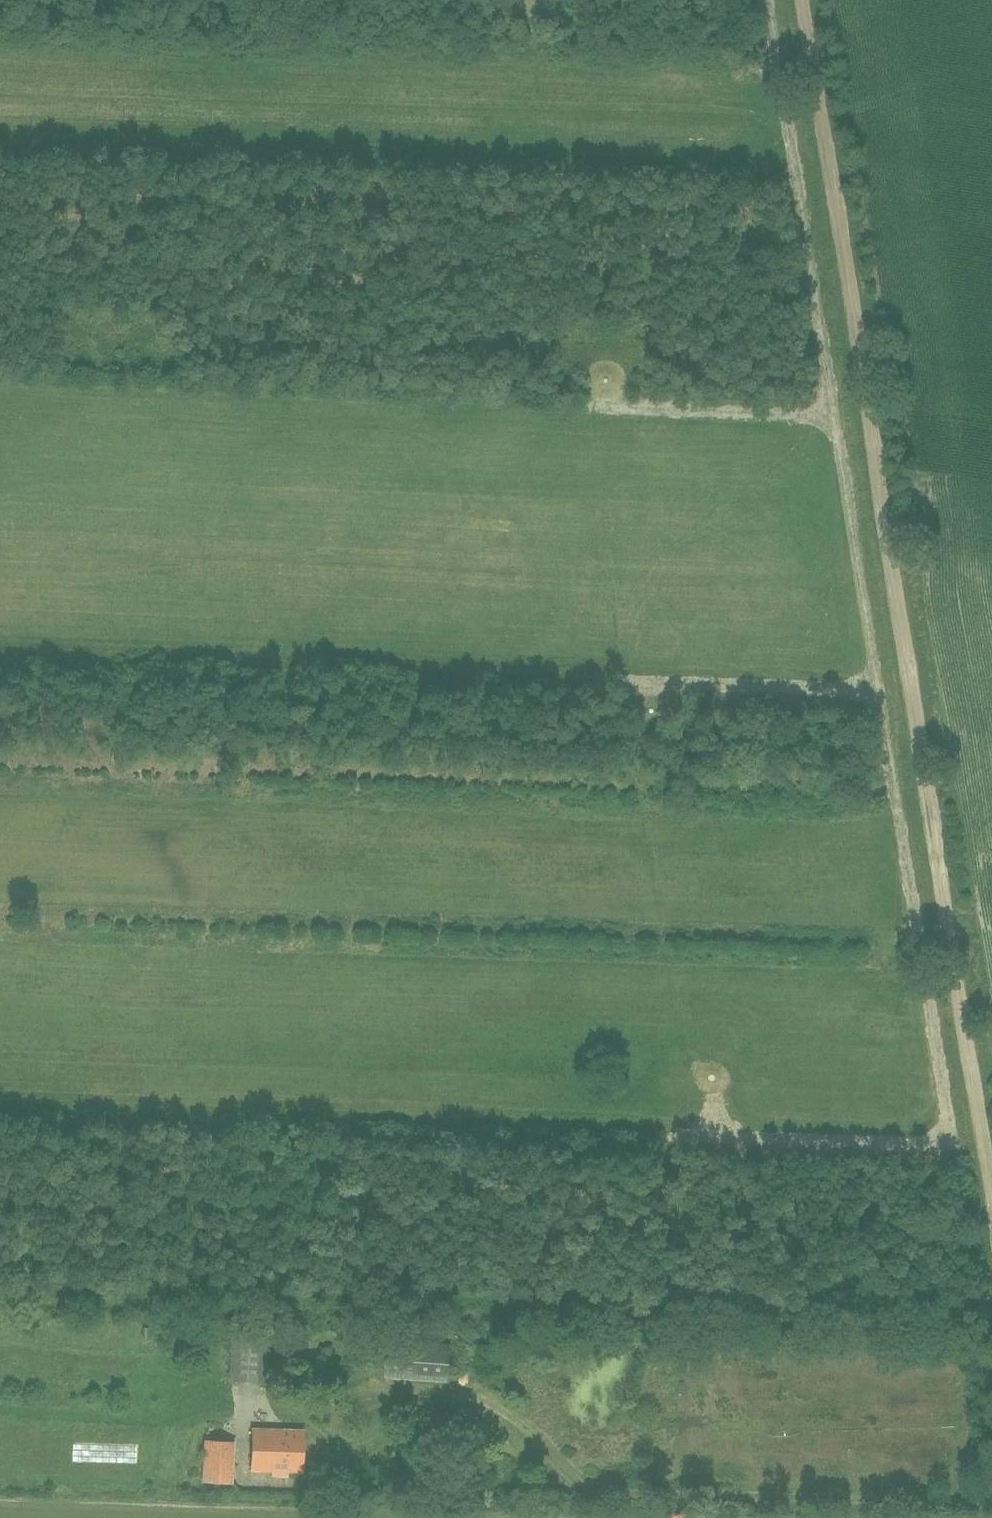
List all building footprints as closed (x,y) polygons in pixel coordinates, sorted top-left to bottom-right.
[(266,1382),(267,1333),(232,1332),(230,1380),(266,1382)] [(452,1347),(390,1342),(388,1368),(450,1372),(452,1347)] [(203,1437),(202,1481),(231,1482),(232,1439),(224,1439),(225,1428),(220,1428),(221,1422),(207,1421),(207,1437),(203,1437)] [(301,1472),(303,1432),(253,1430),(252,1470),(272,1471),(272,1475),(287,1476),(288,1472),(301,1472)]
